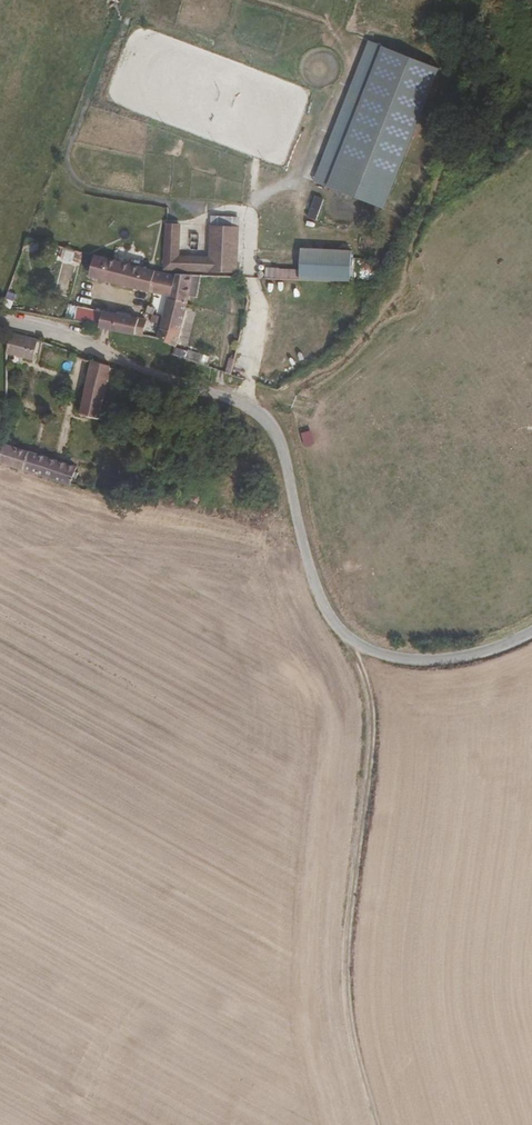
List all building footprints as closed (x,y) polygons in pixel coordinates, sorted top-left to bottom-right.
[(440,69),(368,42),(313,182),(384,211),(440,69)] [(324,200),(315,196),(308,218),(317,221),(324,200)] [(170,295),(169,299),(188,304),(190,297),(198,299),(202,275),(239,273),(240,226),(210,225),(209,254),(181,253),(182,225),(165,223),(163,273),(174,275),(170,295)] [(351,251),(301,248),(300,267),(299,280),(351,282),(351,251)] [(98,259),(94,279),(154,291),(158,272),(98,259)] [(299,280),(300,267),(265,266),(264,278),(299,280)] [(170,295),(174,275),(163,273),(158,272),(154,291),(170,295)] [(174,354),(188,304),(169,299),(159,340),(171,354),(174,354)] [(108,313),(107,317),(85,312),(82,323),(103,327),(105,329),(139,340),(140,335),(142,321),(108,313)] [(146,336),(148,323),(142,321),(140,335),(146,336)] [(33,356),(37,338),(9,332),(4,350),(33,356)] [(98,415),(108,366),(90,360),(79,411),(98,415)] [(70,484),(75,466),(8,444),(0,461),(70,484)]
